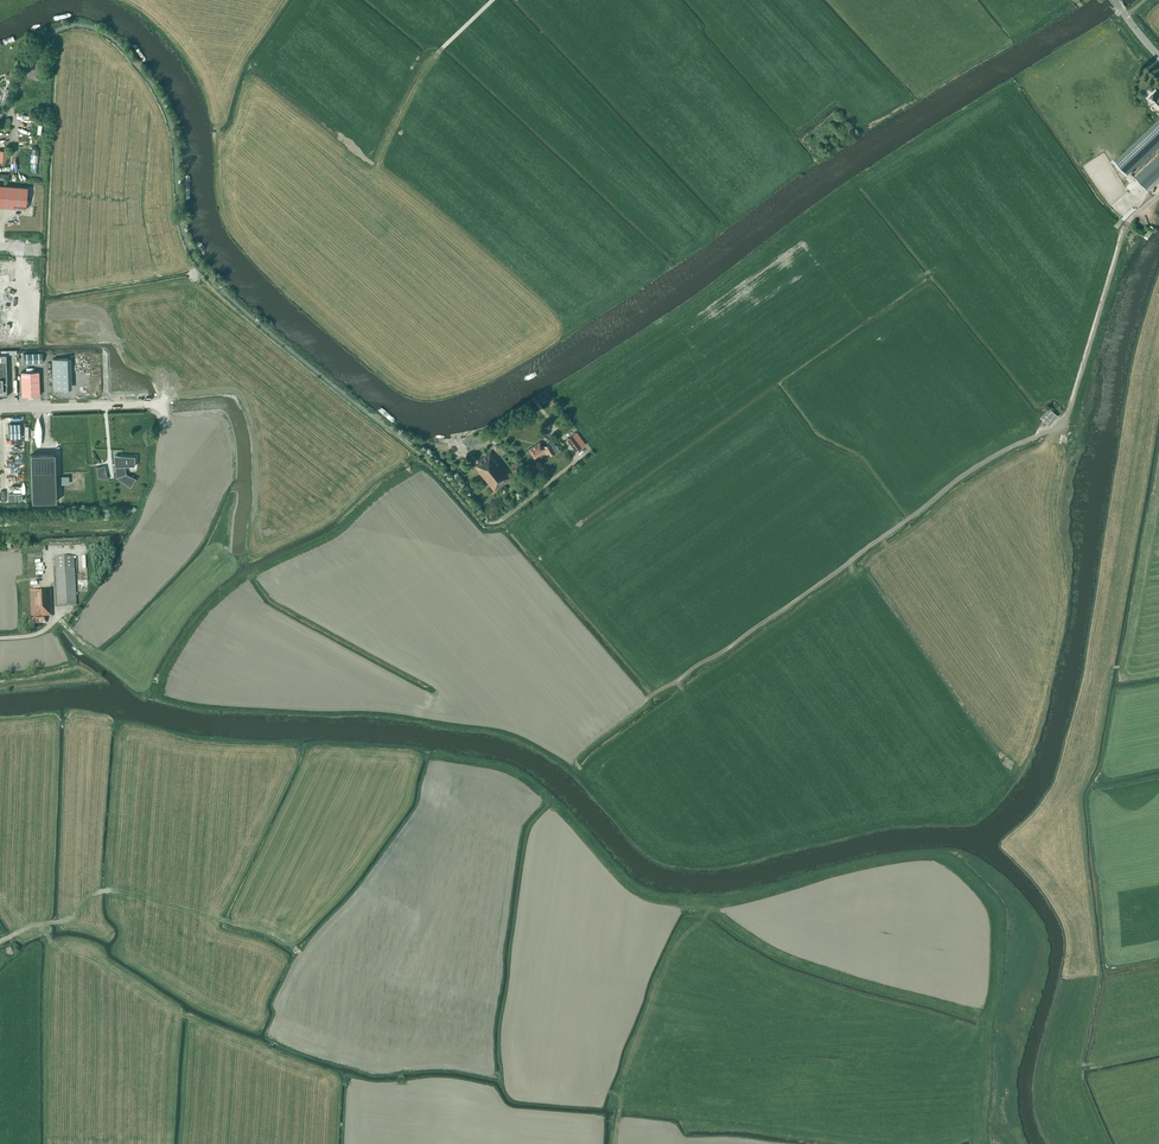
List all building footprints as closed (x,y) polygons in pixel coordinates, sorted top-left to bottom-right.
[(2,103),(6,105),(11,90),(7,88),(2,103)] [(1154,104),(1158,109),(1156,110),(1158,113),(1158,96),(1155,92),(1148,99),(1150,100),(1149,101),(1149,103),(1152,105),(1153,105),(1154,104)] [(1115,162),(1127,175),(1131,171),(1133,173),(1132,174),(1144,187),(1158,173),(1158,147),(1134,171),(1133,169),(1158,145),(1158,120),(1115,162)] [(26,209),(28,187),(0,185),(0,206),(26,209)] [(9,339),(10,323),(7,323),(10,272),(13,272),(13,269),(0,268),(0,339),(9,339)] [(53,389),(69,389),(68,358),(52,359),(53,389)] [(39,371),(21,372),(22,396),(40,395),(39,371)] [(555,403),(552,397),(547,400),(551,406),(555,403)] [(1040,417),(1047,424),(1056,414),(1049,408),(1040,417)] [(20,423),(8,424),(9,438),(21,438),(20,423)] [(576,451),(585,444),(576,431),(567,439),(576,451)] [(529,449),(535,458),(545,452),(546,454),(549,453),(551,456),(559,451),(560,451),(556,444),(555,445),(553,441),(543,447),(540,442),(529,449)] [(494,491),(512,477),(494,455),(494,456),(490,452),(478,461),(479,462),(474,466),(494,491)] [(56,502),(55,454),(31,454),(32,502),(56,502)] [(135,466),(136,457),(114,455),(117,478),(131,487),(136,478),(127,474),(126,466),(135,466)] [(105,465),(97,467),(98,478),(108,479),(105,465)] [(55,557),(57,606),(76,605),(74,557),(55,557)] [(32,617),(29,618),(29,624),(46,623),(45,617),(52,616),(51,589),(30,590),(32,617)]
